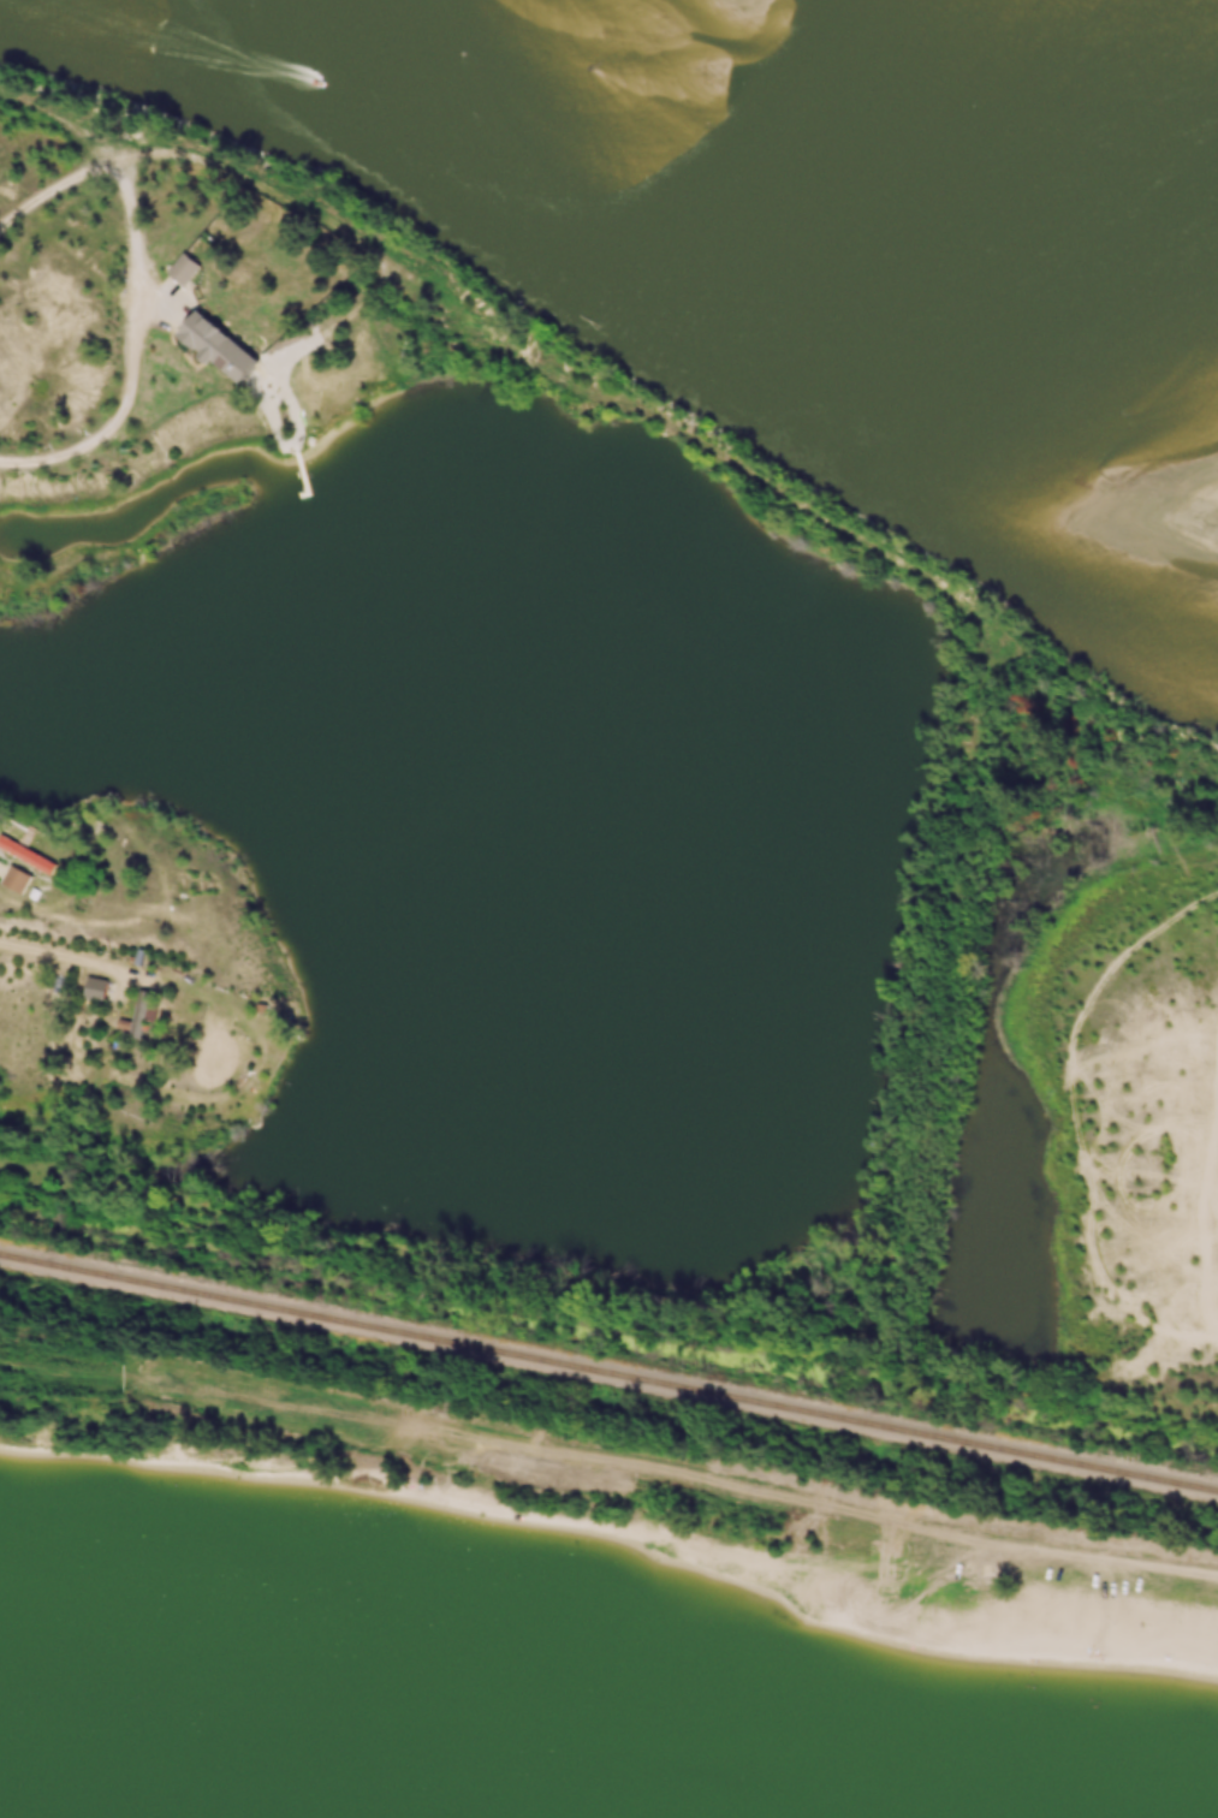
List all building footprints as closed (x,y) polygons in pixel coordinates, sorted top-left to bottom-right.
[(270,354),(197,314),(182,340),(256,380),(270,354)] [(62,864),(6,836),(0,848),(56,876),(62,864)] [(26,896),(36,877),(15,866),(5,885),(26,896)] [(109,1002),(113,981),(92,977),(88,998),(109,1002)] [(155,993),(142,991),(135,1036),(148,1038),(155,993)]
